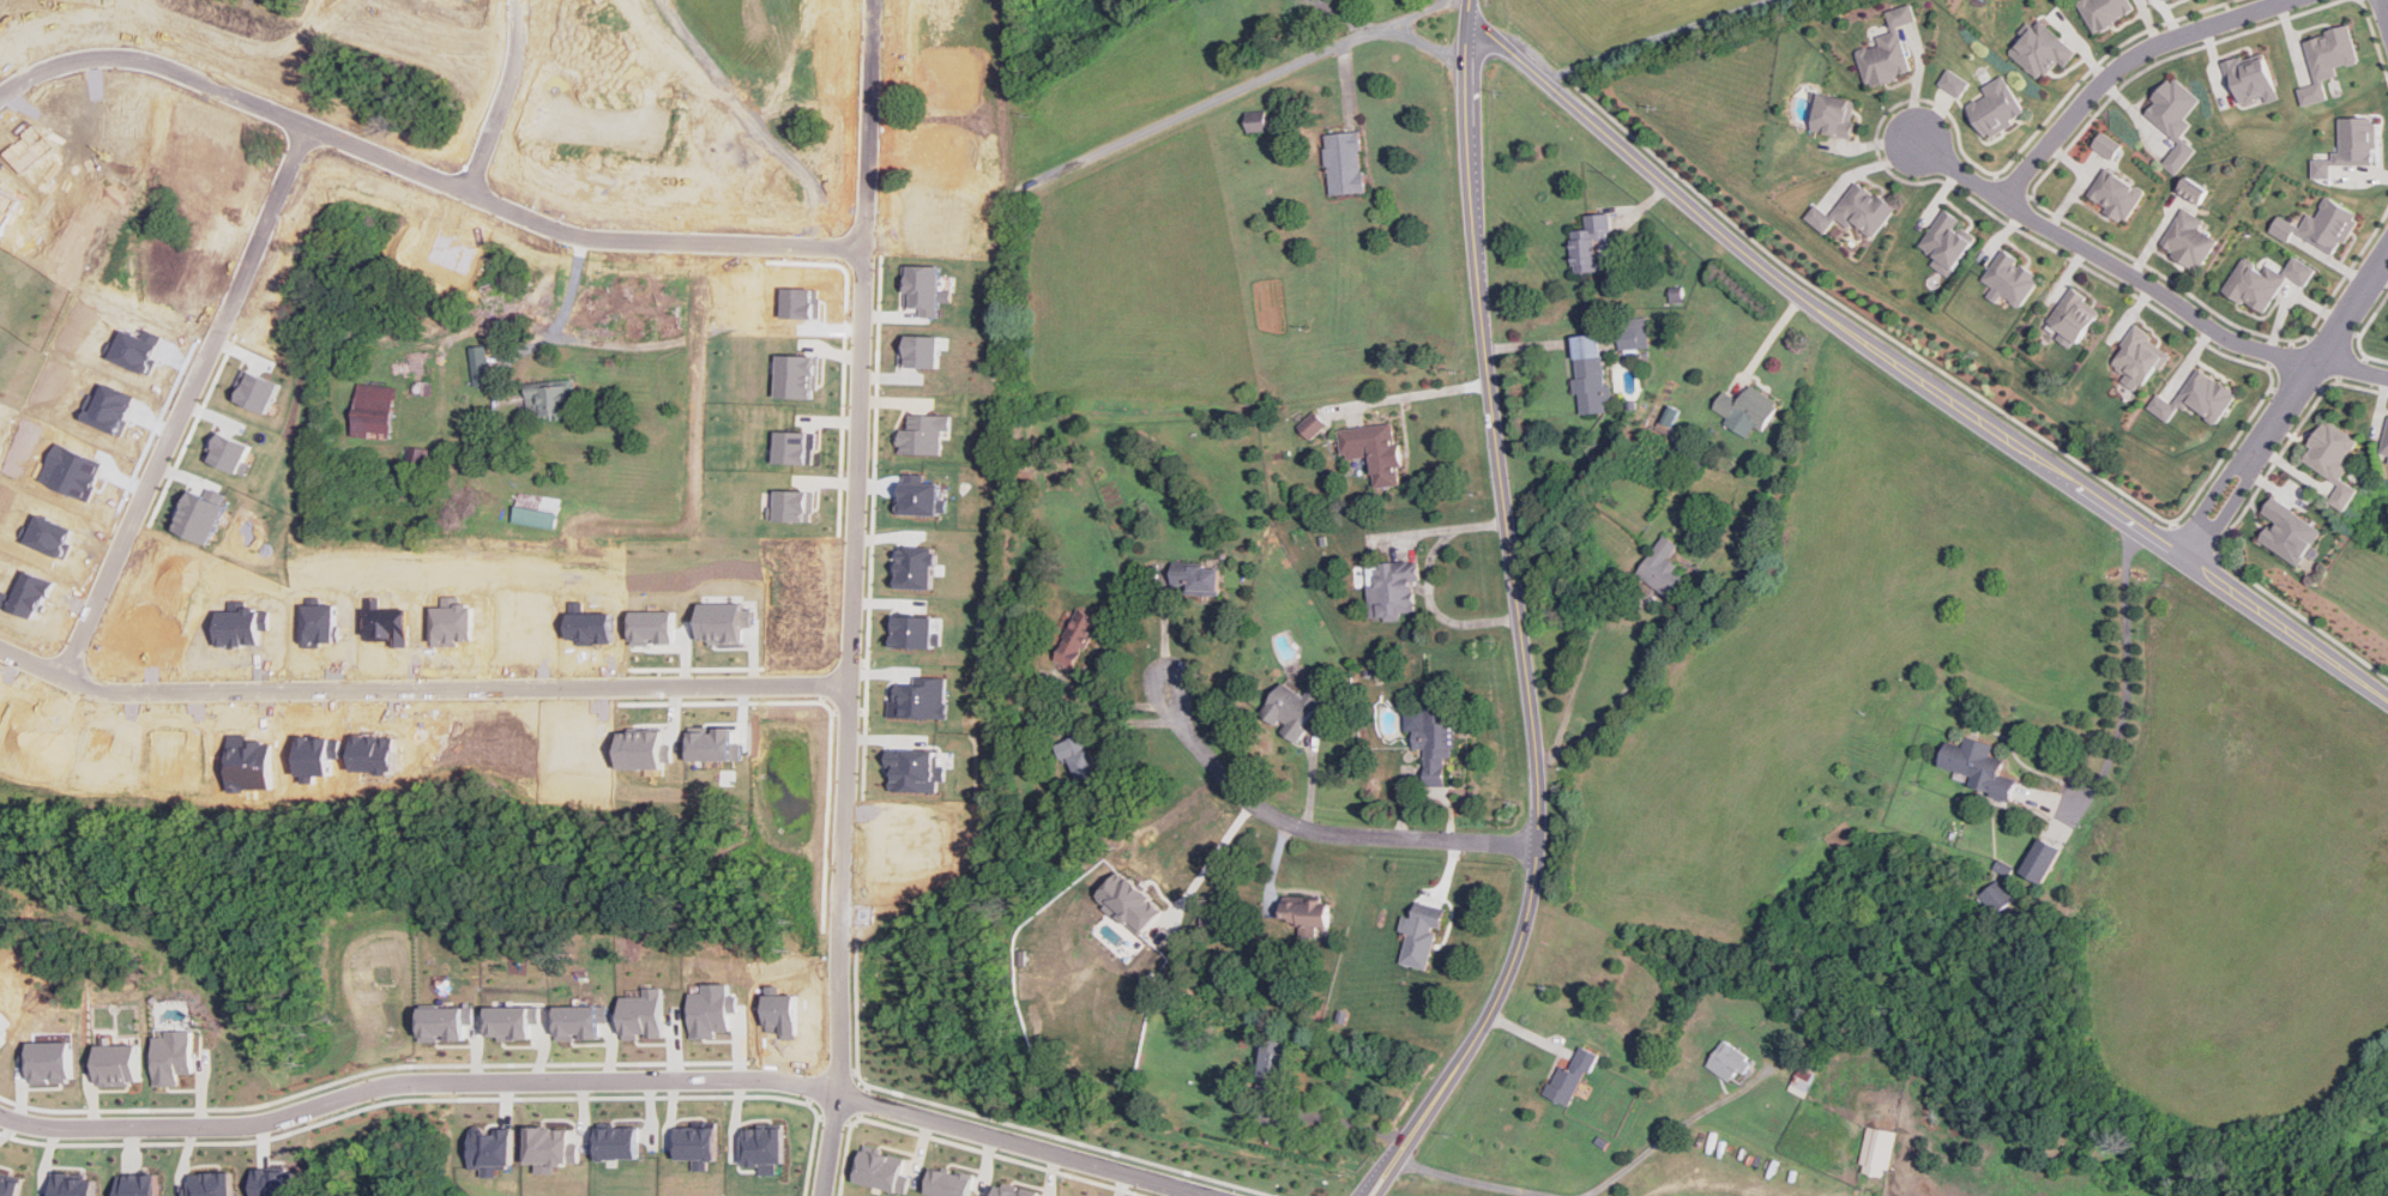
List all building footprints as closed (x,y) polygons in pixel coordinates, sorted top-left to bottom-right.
[(2130,0),(2079,0),(2076,1),(2093,34),(2135,11),(2130,0)] [(1861,52),(1867,85),(1911,77),(1901,26),(1917,23),(1913,7),(1890,11),(1894,35),(1880,37),(1882,47),(1861,52)] [(2039,79),(2057,60),(2064,65),(2076,53),(2040,18),(2009,52),(2039,79)] [(2316,84),(2298,87),(2302,105),(2328,99),(2323,78),(2339,75),(2336,67),(2360,62),(2351,24),(2324,30),(2327,35),(2305,40),(2316,84)] [(2267,102),(2280,98),(2265,49),(2225,62),(2238,104),(2266,96),(2267,102)] [(1940,84),(1961,97),(1972,81),(1949,67),(1940,84)] [(1984,86),(1989,93),(1968,105),(1986,138),(2027,114),(2006,74),(1984,86)] [(2176,175),(2197,149),(2183,135),(2193,123),(2185,117),(2202,98),(2175,75),(2143,111),(2179,141),(2161,163),(2176,175)] [(1847,140),(1859,104),(1823,92),(1811,128),(1847,140)] [(1268,113),(1248,113),(1248,132),(1268,132),(1268,113)] [(2375,164),(2376,115),(2340,115),(2340,146),(2332,146),(2332,155),(2312,155),(2312,177),(2330,177),(2330,164),(2375,164)] [(2093,147),(2115,158),(2123,141),(2100,132),(2093,147)] [(1329,193),(1364,192),(1362,133),(1327,134),(1329,193)] [(2088,194),(2107,206),(2105,210),(2125,223),(2146,191),(2106,165),(2088,194)] [(2201,204),(2211,189),(2188,175),(2178,189),(2201,204)] [(1874,237),(1896,209),(1859,179),(1831,216),(1815,204),(1804,217),(1825,232),(1837,218),(1850,228),(1853,222),(1874,237)] [(2278,213),(2272,226),(2332,258),(2341,241),(2345,242),(2360,213),(2327,195),(2315,217),(2306,212),(2299,225),(2278,213)] [(2161,243),(2175,250),(2172,254),(2200,271),(2219,238),(2201,228),(2206,219),(2184,206),(2161,243)] [(1952,277),(1977,235),(1960,225),(1964,219),(1944,209),(1920,247),(1936,258),(1932,265),(1952,277)] [(1573,229),(1574,272),(1603,271),(1602,240),(1611,240),(1610,213),(1588,215),(1588,229),(1573,229)] [(2021,308),(2043,277),(2003,249),(1983,279),(1994,286),(1988,295),(1997,302),(2002,295),(2021,308)] [(2224,290),(2266,314),(2288,276),(2308,286),(2317,268),(2294,254),(2286,268),(2271,260),(2266,268),(2243,256),(2224,290)] [(2103,308),(2072,288),(2049,321),(2080,343),(2103,308)] [(1650,351),(1649,318),(1620,318),(1621,352),(1650,351)] [(2172,354),(2140,326),(2112,360),(2145,387),(2172,354)] [(1578,412),(1605,412),(1604,334),(1575,334),(1578,412)] [(490,383),(489,345),(472,345),(474,383),(490,383)] [(778,397),(818,398),(819,355),(779,355),(778,397)] [(2148,407),(2172,423),(2185,401),(2219,423),(2239,393),(2200,367),(2175,403),(2158,392),(2148,407)] [(233,398),(267,412),(281,383),(245,369),(243,373),(242,372),(235,388),(236,388),(233,398)] [(361,382),(356,436),(392,440),(397,386),(361,382)] [(530,416),(560,415),(560,418),(571,418),(571,383),(529,385),(530,416)] [(1739,423),(1736,430),(1749,437),(1755,425),(1765,430),(1780,401),(1750,385),(1742,400),(1724,391),(1714,410),(1739,423)] [(1313,440),(1327,424),(1315,411),(1299,427),(1313,440)] [(901,452),(942,453),(943,437),(952,437),(952,415),(911,413),(910,428),(903,428),(901,452)] [(2303,459),(2342,484),(2332,501),(2346,511),(2360,488),(2344,478),(2353,464),(2347,460),(2360,439),(2328,418),(2303,459)] [(1340,428),(1344,459),(1373,457),(1376,488),(1403,485),(1397,423),(1340,428)] [(815,463),(816,431),(778,430),(777,463),(815,463)] [(948,513),(948,499),(941,499),(941,482),(901,483),(903,514),(948,513)] [(814,520),(815,490),(777,489),(777,505),(770,505),(770,519),(814,520)] [(2302,566),(2324,528),(2273,496),(2262,513),(2273,520),(2260,539),(2302,566)] [(560,513),(518,505),(514,520),(556,528),(560,513)] [(1676,600),(1690,579),(1668,562),(1680,544),(1665,534),(1638,574),(1676,600)] [(935,588),(936,548),(899,546),(898,587),(935,588)] [(1417,561),(1369,563),(1370,620),(1401,618),(1401,611),(1419,611),(1417,561)] [(1174,592),(1220,592),(1222,566),(1174,564),(1174,592)] [(1100,618),(1078,609),(1056,660),(1079,670),(1100,618)] [(941,647),(942,633),(935,633),(936,616),(897,615),(896,646),(941,647)] [(946,718),(947,681),(894,679),(893,717),(946,718)] [(1298,741),(1325,697),(1309,689),(1305,695),(1283,681),(1261,717),(1298,741)] [(1425,785),(1451,785),(1452,712),(1446,712),(1446,702),(1425,702),(1425,785)] [(1104,775),(1083,732),(1061,743),(1081,786),(1104,775)] [(1953,784),(2013,798),(2018,779),(2001,775),(2006,759),(1992,756),(1996,744),(1966,737),(1964,745),(1946,741),(1940,766),(1955,771),(1953,784)] [(2045,835),(2024,871),(2046,884),(2067,850),(2045,835)] [(1142,936),(1165,908),(1120,870),(1096,898),(1142,936)] [(2015,898),(1998,880),(1982,895),(1998,913),(2015,898)] [(1331,926),(1331,901),(1285,901),(1285,926),(1331,926)] [(1430,970),(1442,917),(1415,911),(1412,917),(1405,916),(1401,931),(1410,934),(1403,964),(1430,970)] [(692,992),(692,1037),(717,1037),(717,1031),(732,1031),(732,1011),(741,1011),(741,993),(731,993),(731,983),(705,983),(705,992),(692,992)] [(665,986),(646,986),(645,996),(623,996),(623,1039),(639,1039),(639,1035),(664,1035),(665,986)] [(556,1005),(557,1040),(575,1039),(575,1037),(599,1037),(599,1023),(609,1022),(609,1004),(556,1005)] [(541,1023),(539,1005),(488,1007),(488,1037),(499,1035),(499,1040),(531,1039),(531,1023),(541,1023)] [(422,1040),(441,1040),(441,1038),(465,1038),(465,1023),(474,1023),(474,1007),(422,1007),(422,1040)] [(155,1037),(156,1085),(181,1085),(180,1074),(195,1073),(194,1029),(169,1031),(169,1037),(155,1037)] [(1292,1043),(1265,1039),(1256,1098),(1284,1101),(1292,1043)] [(74,1081),(73,1040),(30,1041),(30,1049),(22,1049),(23,1065),(31,1065),(31,1082),(74,1081)] [(1732,1082),(1750,1057),(1725,1040),(1708,1065),(1732,1082)] [(98,1045),(98,1085),(141,1083),(141,1044),(98,1045)] [(1793,1085),(1809,1092),(1819,1065),(1803,1059),(1793,1085)] [(1588,1070),(1573,1061),(1569,1068),(1562,1063),(1545,1093),(1568,1106),(1588,1070)] [(598,1159),(639,1159),(638,1125),(598,1126),(598,1159)] [(1899,1131),(1869,1125),(1859,1167),(1888,1174),(1899,1131)] [(472,1167),(486,1167),(486,1176),(499,1176),(499,1165),(514,1165),(514,1126),(472,1126),(472,1167)] [(529,1162),(539,1162),(539,1172),(556,1173),(556,1164),(580,1164),(580,1141),(571,1140),(571,1128),(530,1126),(529,1162)] [(718,1160),(717,1126),(676,1128),(677,1159),(693,1159),(693,1170),(707,1170),(707,1160),(718,1160)] [(777,1173),(776,1162),(785,1162),(784,1126),(743,1126),(743,1165),(758,1165),(758,1174),(777,1173)] [(855,1180),(904,1194),(909,1174),(901,1173),(905,1158),(863,1146),(855,1180)] [(946,1195),(967,1195),(972,1174),(931,1165),(925,1191),(946,1195)] [(298,1168),(255,1168),(255,1195),(298,1195),(298,1168)] [(193,1172),(193,1188),(185,1188),(185,1195),(235,1195),(235,1172),(193,1172)] [(53,1173),(53,1195),(96,1195),(97,1176),(53,1173)] [(120,1173),(120,1195),(161,1195),(161,1174),(120,1173)] [(22,1182),(0,1177),(0,1195),(18,1195),(22,1182)] [(1039,1192),(997,1182),(994,1195),(1038,1195),(1039,1192)]
